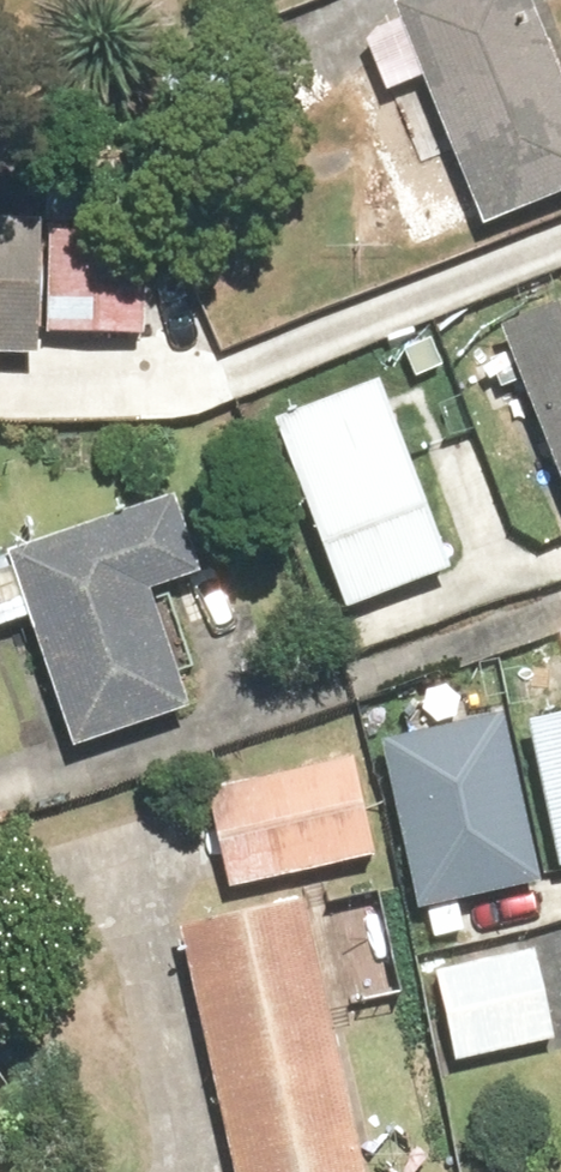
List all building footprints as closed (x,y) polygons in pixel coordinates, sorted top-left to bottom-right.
[(389,11),(479,236),(560,203),(560,101),(520,0),(417,0),(389,11)] [(26,362),(28,226),(0,226),(0,361),(26,362)] [(496,334),(560,497),(560,308),(496,334)] [(378,387),(267,428),(338,618),(449,577),(378,387)] [(167,506),(2,562),(68,755),(186,715),(147,602),(194,586),(167,506)] [(490,718),(373,746),(414,918),(532,890),(490,718)] [(366,759),(219,792),(241,890),(388,858),(366,759)] [(173,936),(229,1171),(357,1171),(294,908),(173,936)] [(446,976),(467,1063),(560,1040),(560,997),(549,950),(446,976)] [(12,1114),(0,1097),(0,1123),(12,1114)]
